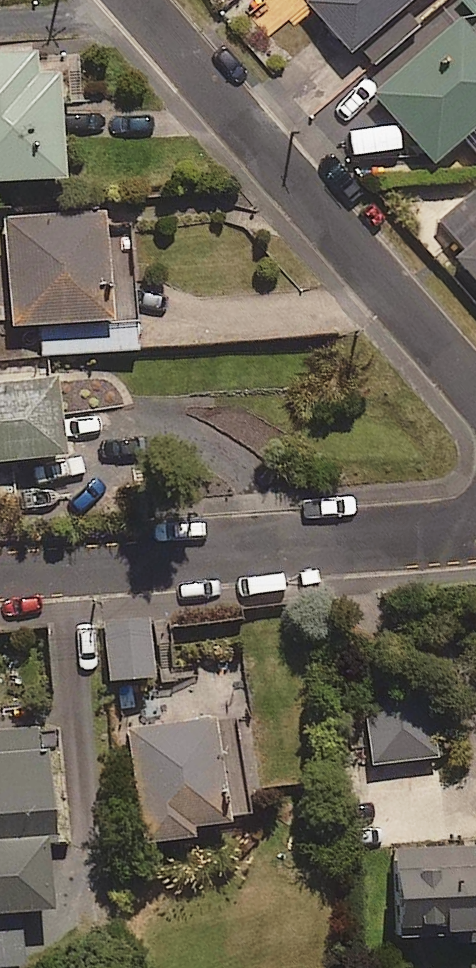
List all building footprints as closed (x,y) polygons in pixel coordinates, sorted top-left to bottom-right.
[(414,0),(314,0),(307,6),(348,56),(414,0)] [(373,92),(433,163),(463,137),(475,152),(475,36),(461,18),(373,92)] [(0,51),(0,186),(71,180),(62,72),(38,74),(36,48),(0,51)] [(128,212),(7,219),(14,329),(39,327),(41,358),(136,352),(128,212)] [(455,255),(475,279),(475,237),(455,255)] [(57,377),(0,382),(0,460),(64,455),(57,377)] [(155,676),(150,619),(105,623),(111,681),(155,676)] [(441,756),(432,688),(365,697),(373,764),(441,756)] [(241,715),(131,726),(142,844),(193,838),(192,828),(228,825),(226,810),(250,808),(241,715)] [(56,842),(44,725),(0,730),(0,967),(27,965),(22,916),(55,912),(48,843),(56,842)] [(396,849),(401,942),(475,938),(475,844),(396,849)]
